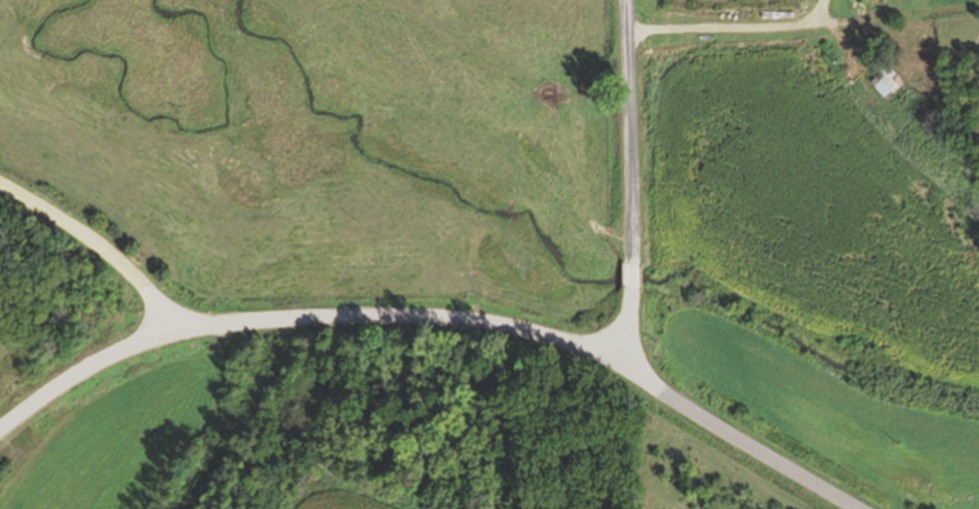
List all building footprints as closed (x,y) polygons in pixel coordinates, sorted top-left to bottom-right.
[(879,75),(871,84),(889,100),(907,80),(880,56),(870,68),(879,75)] [(420,451),(431,458),(439,445),(428,438),(420,451)]
